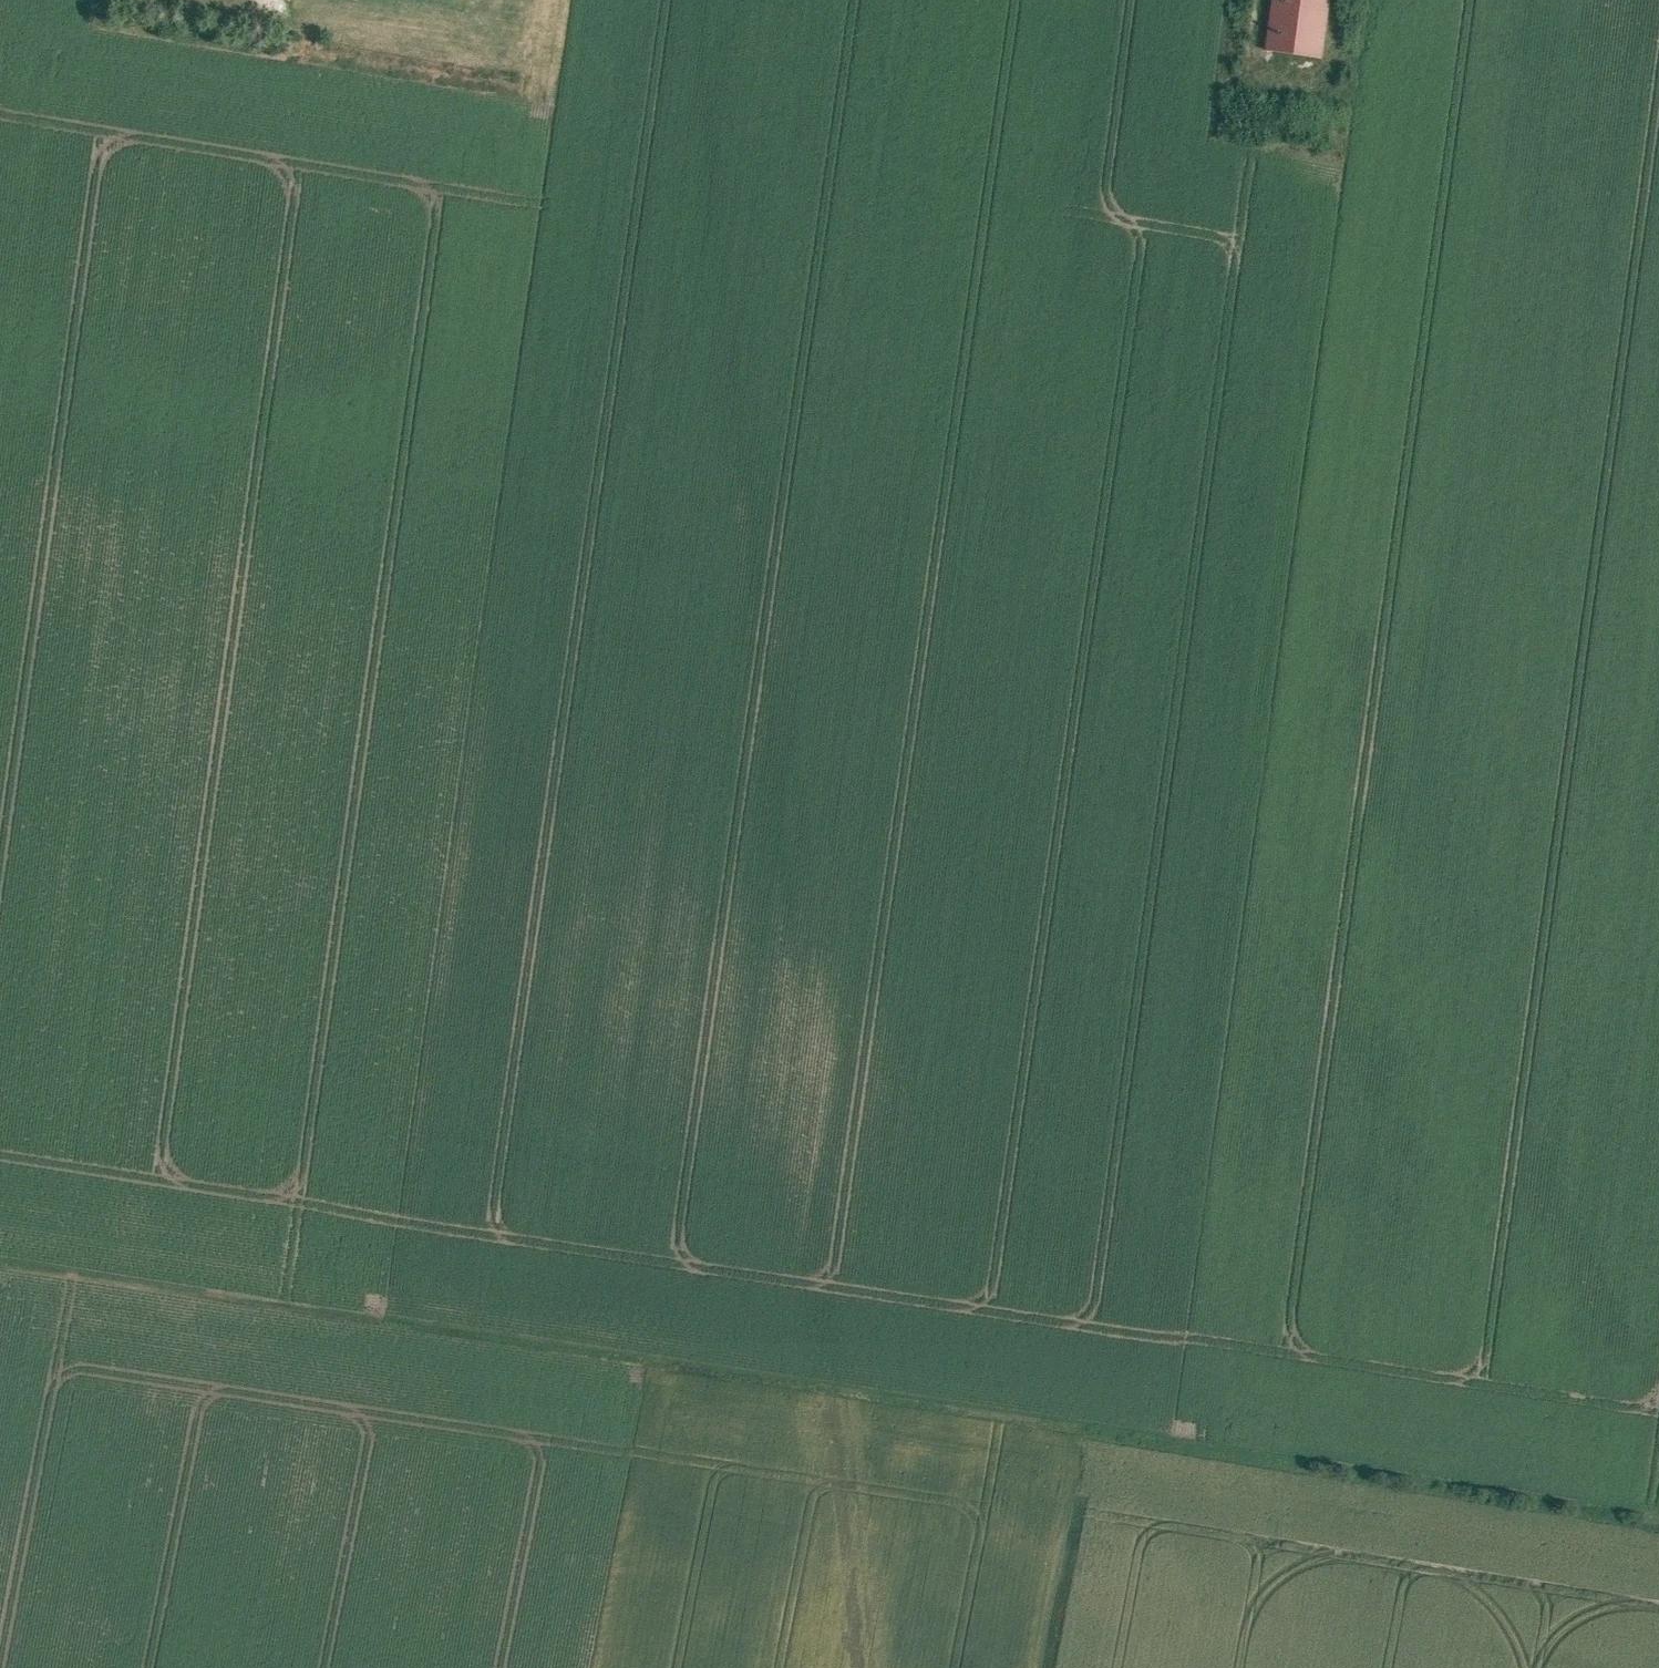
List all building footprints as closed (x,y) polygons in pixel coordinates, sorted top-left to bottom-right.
[(1260,55),(1319,63),(1328,0),(1268,0),(1260,55)]
